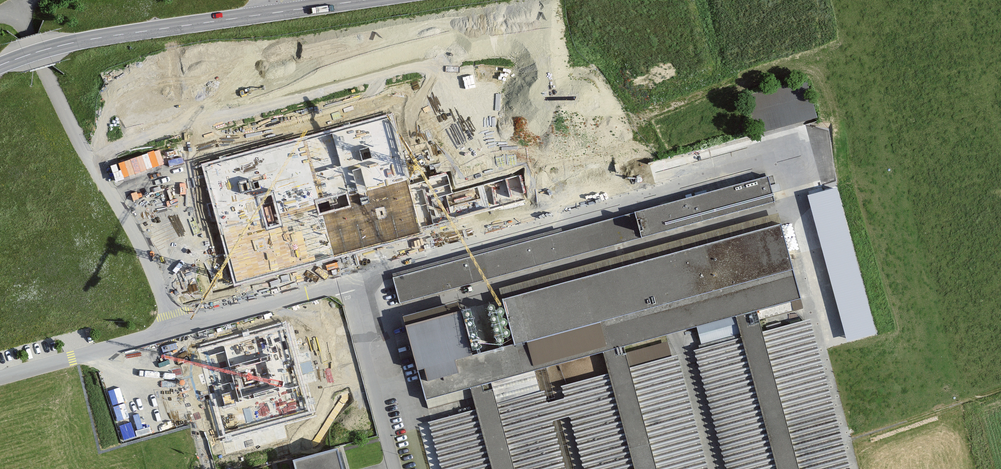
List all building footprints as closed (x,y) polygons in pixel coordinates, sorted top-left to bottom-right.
[(816,120),(805,81),(744,98),(755,137),(816,120)] [(390,114),(205,166),(236,279),(525,199),(519,177),(453,196),(447,175),(410,186),(390,114)] [(123,181),(166,166),(159,147),(116,162),(123,181)] [(775,203),(768,178),(392,279),(399,305),(775,203)] [(838,187),(808,195),(846,341),(877,332),(838,187)] [(777,216),(498,291),(513,345),(471,356),(457,303),(403,317),(428,410),(471,398),(474,410),(427,423),(440,468),(565,468),(553,423),(568,419),(582,468),(708,468),(677,355),(671,357),(667,343),(625,354),(623,347),(695,328),(700,347),(692,349),(725,468),(850,468),(810,319),(762,332),(756,312),(801,300),(781,225),(779,226),(777,216)] [(308,411),(285,328),(200,352),(223,435),(308,411)] [(294,437),(290,419),(247,428),(251,446),(294,437)] [(292,460),(295,468),(343,468),(337,448),(292,460)]
